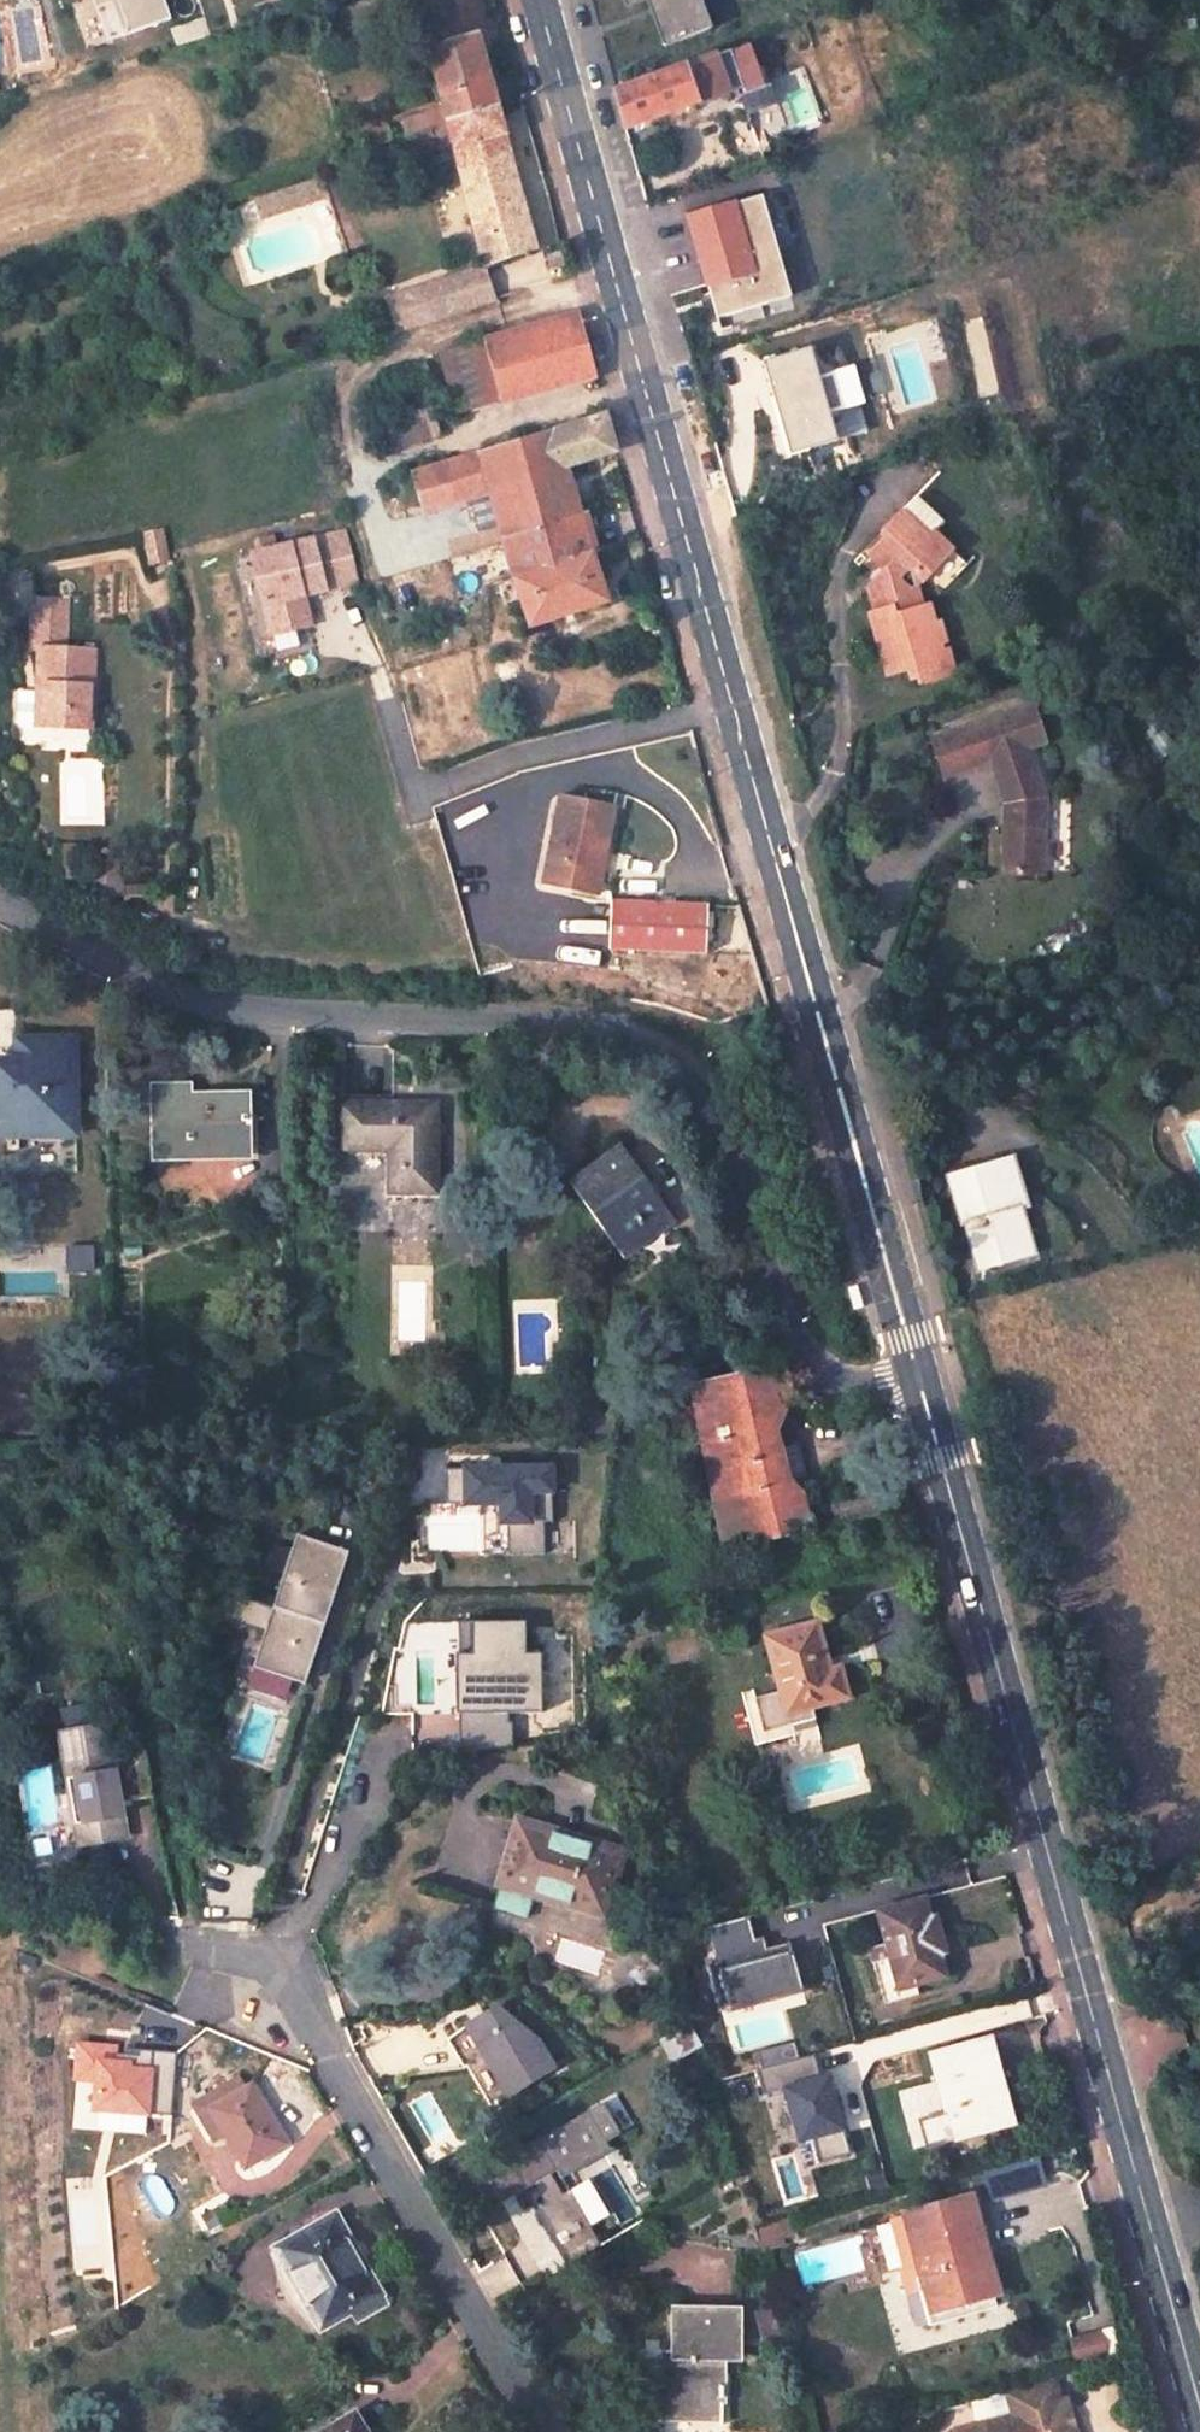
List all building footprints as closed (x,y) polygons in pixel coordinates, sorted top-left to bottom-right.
[(169,0),(100,0),(113,40),(176,20),(169,0)] [(714,0),(634,0),(637,7),(654,1),(669,44),(723,26),(714,0)] [(719,5),(724,22),(744,16),(739,0),(734,0),(719,5)] [(474,36),(428,49),(444,111),(381,129),(386,147),(409,140),(432,133),(451,127),(494,114),(474,36)] [(629,138),(769,81),(756,42),(718,56),(716,52),(709,54),(711,60),(657,80),(654,76),(643,81),(644,84),(617,94),(629,138)] [(774,86),(744,99),(751,123),(781,111),(774,86)] [(494,114),(451,127),(457,150),(488,268),(533,255),(494,114)] [(440,156),(457,150),(451,127),(432,133),(440,156)] [(764,132),(752,136),(762,168),(774,163),(764,132)] [(304,205),(327,198),(322,181),(299,188),(304,205)] [(278,212),(304,205),(299,188),(273,196),(278,212)] [(774,190),(691,215),(723,320),(806,296),(774,190)] [(488,268),(458,277),(461,288),(469,314),(499,304),(488,268)] [(401,336),(469,314),(461,288),(458,277),(389,299),(393,310),(401,336)] [(503,406),(596,378),(580,320),(486,345),(503,406)] [(764,360),(790,455),(845,441),(838,414),(877,404),(865,363),(826,373),(818,345),(764,360)] [(606,417),(410,479),(438,568),(504,547),(516,584),(501,589),(511,618),(525,613),(534,631),(608,610),(574,473),(618,459),(606,417)] [(924,501),(889,533),(897,542),(878,562),(886,572),(875,582),(876,606),(866,606),(866,665),(887,666),(886,676),(898,677),(899,687),(924,689),(923,682),(934,682),(931,619),(922,619),(922,607),(906,590),(916,578),(942,604),(974,572),(942,539),(952,528),(924,501)] [(313,596),(364,585),(351,525),(258,545),(259,551),(239,556),(252,615),(268,611),(274,637),(320,627),(313,596)] [(643,551),(629,556),(633,572),(647,568),(643,551)] [(69,597),(32,595),(30,646),(40,646),(34,722),(85,725),(91,648),(66,647),(69,597)] [(1043,712),(945,737),(957,778),(998,766),(1011,813),(1003,878),(1049,882),(1055,802),(1039,753),(1054,750),(1043,712)] [(620,808),(560,798),(543,889),(587,896),(595,855),(610,858),(620,808)] [(595,855),(587,896),(602,899),(610,858),(595,855)] [(708,908),(611,904),(610,952),(707,955),(708,908)] [(0,1058),(0,1113),(20,1113),(19,1133),(70,1134),(71,1037),(17,1036),(16,1059),(0,1058)] [(184,1080),(146,1080),(146,1112),(155,1112),(155,1156),(185,1155),(184,1144),(246,1145),(246,1090),(185,1091),(184,1080)] [(428,1100),(330,1097),(329,1149),(377,1148),(378,1194),(428,1194),(428,1100)] [(0,1113),(0,1133),(19,1133),(20,1113),(0,1113)] [(615,1144),(565,1181),(611,1243),(636,1226),(645,1238),(668,1222),(615,1144)] [(1013,1144),(949,1159),(959,1205),(965,1205),(978,1260),(1018,1250),(1006,1204),(1027,1199),(1013,1144)] [(1038,1243),(1027,1199),(1006,1204),(1018,1250),(1038,1243)] [(620,1255),(645,1238),(636,1226),(611,1243),(620,1255)] [(758,1358),(681,1374),(720,1535),(797,1516),(791,1487),(781,1477),(763,1414),(769,1390),(765,1374),(758,1358)] [(507,1552),(548,1552),(548,1495),(563,1495),(563,1463),(451,1463),(451,1504),(507,1504),(507,1552)] [(321,1683),(353,1546),(294,1533),(263,1670),(321,1683)] [(504,1547),(456,1545),(460,1693),(505,1692),(504,1547)] [(802,1700),(837,1689),(829,1660),(818,1664),(804,1616),(754,1631),(770,1685),(744,1693),(754,1727),(782,1718),(778,1707),(802,1700)] [(782,1718),(805,1711),(802,1700),(778,1707),(782,1718)] [(95,1724),(46,1736),(70,1845),(116,1832),(107,1791),(142,1783),(134,1746),(102,1756),(95,1724)] [(618,1866),(518,1832),(486,1926),(517,1936),(531,1900),(599,1923),(618,1866)] [(916,1890),(873,1902),(894,1979),(938,1968),(931,1943),(939,1940),(931,1912),(923,1914),(916,1890)] [(715,1926),(737,2011),(812,1992),(799,1943),(766,1951),(757,1915),(715,1926)] [(668,1968),(645,1957),(631,1981),(659,1995),(665,1982),(662,1979),(668,1968)] [(512,2099),(561,2073),(521,1998),(473,2024),(512,2099)] [(972,2031),(927,2044),(951,2131),(996,2118),(972,2031)] [(179,2103),(182,2057),(127,2053),(128,2043),(85,2040),(82,2082),(104,2083),(102,2110),(164,2114),(165,2102),(179,2103)] [(819,2057),(770,2069),(775,2089),(824,2076),(819,2057)] [(854,2077),(792,2082),(797,2140),(859,2135),(854,2077)] [(245,2086),(203,2113),(240,2168),(280,2144),(245,2086)] [(611,2215),(585,2166),(631,2142),(612,2105),(491,2167),(546,2275),(603,2246),(593,2225),(611,2215)] [(900,2265),(907,2288),(921,2284),(932,2319),(997,2300),(964,2193),(891,2216),(906,2264),(900,2265)] [(746,2221),(754,2246),(774,2241),(772,2233),(791,2228),(786,2210),(746,2221)] [(330,2216),(270,2252),(286,2279),(290,2275),(322,2323),(375,2290),(330,2216)] [(735,2307),(671,2305),(669,2350),(654,2350),(653,2414),(717,2416),(718,2357),(735,2357),(735,2307)] [(1110,2356),(1106,2333),(1074,2338),(1078,2362),(1110,2356)] [(1050,2370),(1000,2385),(1008,2411),(942,2429),(943,2431),(1077,2431),(1065,2392),(1057,2395),(1050,2370)] [(350,2413),(319,2431),(363,2431),(350,2413)]
